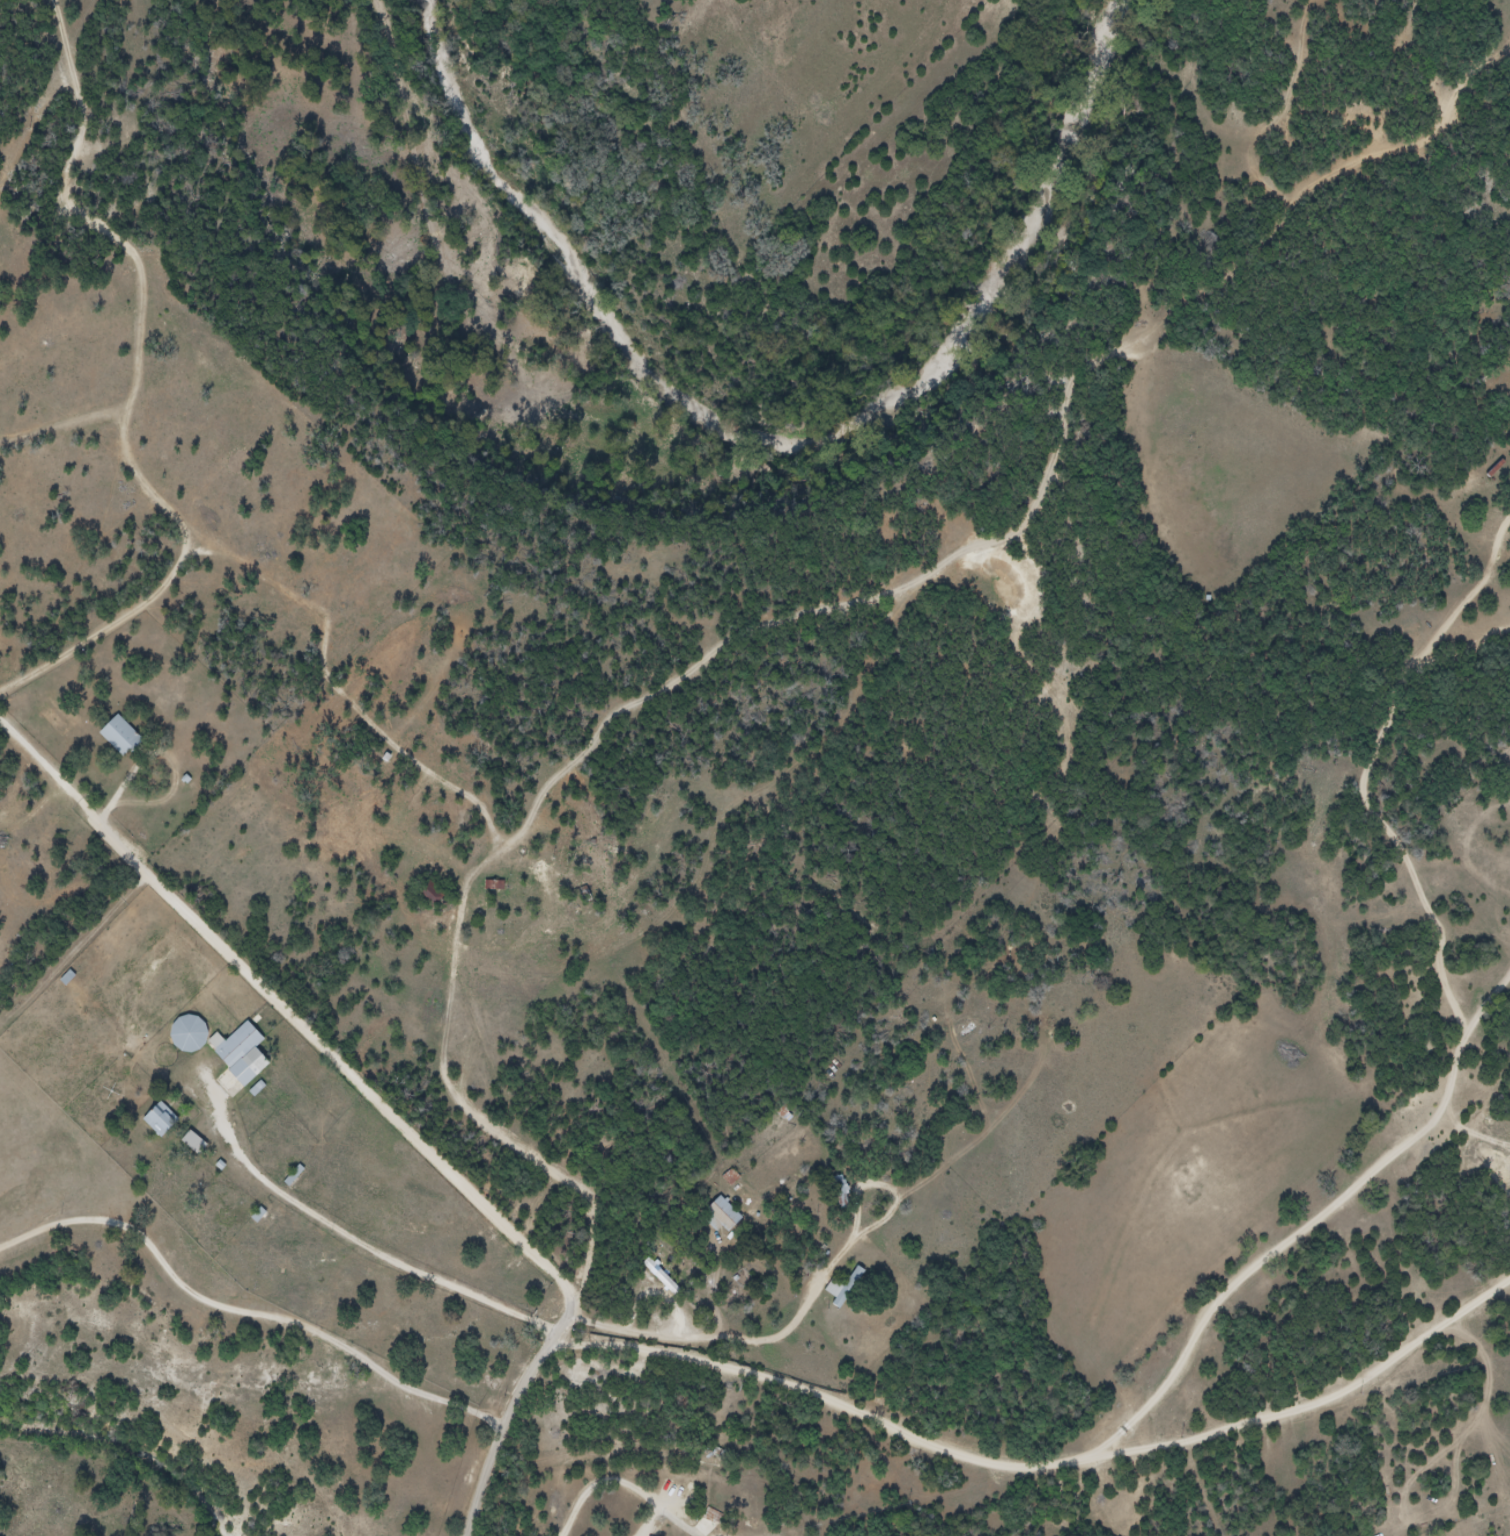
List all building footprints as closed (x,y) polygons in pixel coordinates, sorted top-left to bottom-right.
[(104,738),(129,765),(150,745),(125,718),(104,738)] [(186,1024),(180,1031),(178,1039),(179,1045),(180,1048),(182,1052),(186,1056),(189,1058),(196,1060),(203,1059),(209,1055),(213,1051),(216,1040),(215,1034),(212,1029),(209,1025),(205,1023),(200,1022),(194,1022),(186,1024)] [(254,1027),(233,1047),(225,1038),(216,1047),(224,1057),(221,1059),(237,1076),(235,1077),(251,1095),(278,1071),(263,1055),(272,1046),(254,1027)] [(180,1122),(162,1103),(144,1120),(163,1139),(180,1122)] [(183,1141),(200,1157),(209,1147),(193,1131),(183,1141)] [(846,1193),(848,1184),(840,1183),(839,1192),(846,1193)] [(716,1233),(725,1227),(728,1232),(742,1224),(727,1198),(704,1212),(716,1233)] [(868,1274),(859,1268),(833,1305),(841,1311),(868,1274)] [(715,1509),(708,1524),(728,1533),(735,1518),(715,1509)]
